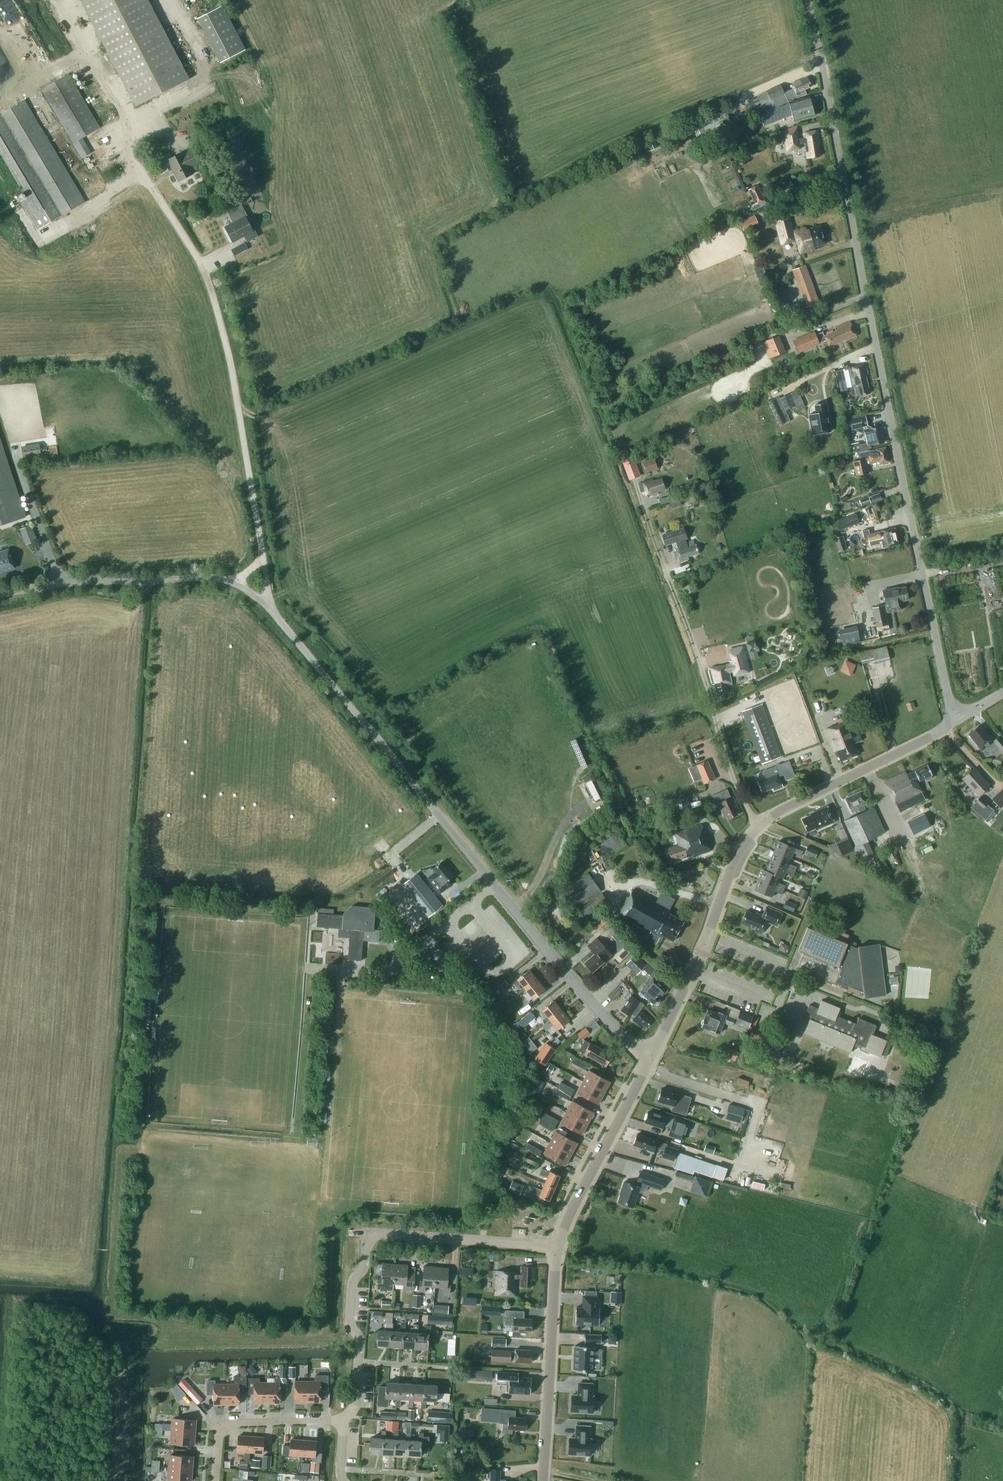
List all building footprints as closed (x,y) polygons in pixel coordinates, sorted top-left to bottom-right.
[(136,107),(189,79),(147,0),(80,0),(136,107)] [(196,15),(214,61),(242,50),(224,4),(196,15)] [(42,90),(73,144),(83,138),(100,128),(68,74),(42,90)] [(812,86),(808,77),(792,84),(794,89),(784,93),(781,85),(767,92),(774,108),(788,102),(788,101),(797,96),(798,98),(807,94),(805,89),(812,86)] [(772,120),(791,113),(794,121),(815,115),(810,97),(789,103),(789,104),(769,112),(772,120)] [(38,230),(58,218),(85,202),(24,100),(0,115),(0,151),(28,197),(21,201),(38,230)] [(799,144),(805,143),(806,147),(809,147),(811,158),(820,156),(818,145),(820,145),(818,131),(803,133),(804,139),(798,140),(798,135),(797,135),(795,128),(799,127),(799,125),(781,131),(783,142),(787,141),(789,150),(800,149),(799,144)] [(203,140),(209,137),(206,131),(201,134),(203,140)] [(81,159),(91,153),(83,138),(73,144),(81,159)] [(650,149),(657,145),(654,139),(647,143),(650,149)] [(168,161),(179,181),(193,174),(190,167),(199,162),(194,151),(184,156),(182,153),(168,161)] [(758,185),(748,190),(755,204),(765,199),(758,185)] [(238,203),(244,200),(241,195),(235,197),(238,203)] [(233,206),(238,203),(235,197),(230,200),(233,206)] [(233,241),(244,236),(247,242),(258,236),(255,229),(253,230),(246,217),(248,217),(242,205),(228,212),(233,224),(226,228),(233,241)] [(815,249),(814,247),(826,244),(821,226),(807,230),(806,227),(793,231),(789,215),(787,208),(779,210),(781,217),(775,218),(782,244),(797,240),(800,253),(815,249)] [(755,215),(740,222),(744,230),(759,223),(755,215)] [(234,256),(248,249),(245,242),(231,250),(234,256)] [(793,270),(807,307),(818,303),(805,266),(793,270)] [(846,341),(856,336),(850,322),(835,328),(836,331),(824,336),(822,332),(815,335),(814,333),(808,336),(808,337),(812,347),(819,344),(819,343),(826,340),(829,347),(845,340),(846,341)] [(772,358),(783,353),(776,337),(765,341),(772,358)] [(812,347),(808,337),(794,344),(798,353),(812,347)] [(856,386),(858,395),(870,393),(866,379),(869,378),(865,364),(836,371),(840,390),(856,386)] [(768,401),(780,425),(790,420),(785,410),(795,406),(797,410),(805,406),(797,389),(779,398),(779,396),(768,401)] [(809,414),(813,434),(830,431),(828,417),(827,417),(824,403),(815,404),(816,413),(809,414)] [(845,419),(848,430),(847,430),(848,435),(850,434),(850,432),(865,428),(865,426),(868,426),(865,414),(845,419)] [(864,430),(867,443),(860,445),(861,450),(870,448),(870,445),(884,442),(880,426),(864,430)] [(25,516),(0,441),(0,525),(25,516)] [(21,446),(23,457),(41,454),(39,443),(21,446)] [(870,451),(870,449),(866,450),(859,452),(860,460),(854,461),(857,476),(869,473),(865,459),(868,459),(870,464),(879,461),(879,464),(889,462),(886,447),(876,449),(870,451)] [(622,461),(629,480),(640,476),(633,457),(622,461)] [(642,463),(645,470),(657,466),(654,458),(642,463)] [(652,478),(643,482),(643,483),(638,484),(641,493),(645,492),(646,496),(657,492),(657,491),(665,488),(661,478),(653,481),(652,478)] [(696,497),(699,506),(708,503),(705,494),(696,497)] [(860,500),(862,505),(870,502),(869,497),(860,500)] [(829,523),(832,533),(859,523),(856,513),(829,523)] [(25,527),(31,542),(36,540),(31,525),(25,527)] [(687,538),(684,528),(662,534),(665,545),(676,542),(678,547),(675,548),(679,562),(689,559),(688,557),(699,554),(696,545),(695,545),(694,541),(686,543),(685,539),(687,538)] [(898,545),(895,528),(879,531),(863,535),(865,548),(874,546),(873,543),(881,541),(883,548),(887,547),(898,545)] [(842,536),(834,538),(838,552),(846,549),(842,536)] [(4,572),(15,569),(12,558),(10,551),(0,554),(0,573),(4,572)] [(883,590),(886,605),(872,608),(877,627),(888,625),(886,613),(902,609),(901,601),(908,600),(905,587),(895,589),(895,588),(883,590)] [(843,645),(859,642),(859,640),(857,632),(856,628),(840,632),(843,645)] [(743,642),(746,651),(755,648),(753,640),(743,642)] [(730,663),(708,669),(712,685),(715,684),(718,695),(728,692),(727,686),(732,684),(729,672),(733,671),(734,675),(749,671),(742,646),(729,649),(732,660),(729,661),(730,663)] [(860,652),(863,663),(874,660),(874,664),(890,660),(886,646),(860,652)] [(851,675),(856,663),(844,659),(839,671),(851,675)] [(871,701),(865,704),(869,712),(874,710),(871,701)] [(742,710),(762,764),(781,757),(761,703),(742,710)] [(846,721),(826,729),(835,751),(837,750),(841,761),(858,754),(854,743),(855,742),(862,740),(860,734),(853,737),(846,721)] [(1001,751),(1002,753),(1002,752),(1002,741),(999,736),(994,740),(980,724),(968,734),(972,738),(971,739),(976,746),(978,745),(982,750),(987,756),(998,747),(1001,751)] [(708,760),(696,765),(704,783),(715,779),(708,760)] [(758,781),(762,792),(772,788),(773,790),(783,786),(779,776),(783,774),(785,779),(794,776),(788,762),(763,771),(766,778),(758,781)] [(896,804),(900,812),(925,799),(922,792),(922,791),(918,781),(924,778),(926,780),(931,778),(931,775),(932,775),(927,765),(907,774),(906,772),(884,782),(895,804),(896,804)] [(963,778),(978,795),(990,785),(974,768),(963,778)] [(1002,806),(1002,787),(991,798),(1001,808),(1002,806)] [(727,790),(713,796),(717,804),(718,803),(724,815),(726,814),(728,818),(738,814),(735,810),(738,808),(733,796),(731,797),(727,790)] [(861,791),(845,798),(850,808),(852,812),(868,805),(861,791)] [(672,803),(675,811),(690,807),(687,795),(677,798),(678,802),(672,803)] [(971,807),(986,820),(994,810),(987,804),(988,803),(980,796),(971,807)] [(802,819),(808,831),(816,827),(817,830),(835,821),(827,806),(810,814),(811,815),(802,819)] [(885,832),(874,807),(844,821),(856,845),(885,832)] [(930,826),(924,814),(908,822),(914,834),(930,826)] [(675,833),(678,845),(668,848),(672,860),(693,853),(694,856),(710,851),(702,824),(675,833)] [(616,832),(611,836),(615,840),(620,837),(616,832)] [(836,844),(842,855),(853,850),(848,838),(836,844)] [(853,847),(859,861),(874,855),(868,840),(853,847)] [(778,841),(774,851),(791,858),(793,852),(801,856),(803,851),(795,848),(778,841)] [(885,848),(891,860),(897,856),(892,845),(885,848)] [(805,853),(815,857),(818,851),(807,847),(805,853)] [(774,851),(770,861),(795,871),(797,867),(789,863),(791,858),(774,851)] [(766,871),(780,877),(783,878),(785,872),(793,876),(795,871),(770,861),(766,871)] [(942,876),(945,865),(933,861),(930,872),(942,876)] [(453,876),(442,862),(433,868),(435,871),(427,877),(440,893),(451,884),(448,880),(453,876)] [(784,890),(786,886),(778,882),(780,877),(766,871),(763,869),(759,880),(784,890)] [(561,890),(575,909),(578,907),(601,891),(587,871),(561,890)] [(404,884),(429,915),(441,906),(416,874),(404,884)] [(782,894),(784,890),(759,880),(755,890),(772,897),(774,891),(782,894)] [(802,889),(799,897),(805,899),(808,892),(808,891),(802,889)] [(663,935),(673,941),(684,921),(670,914),(671,911),(633,890),(629,897),(627,896),(617,914),(650,932),(651,931),(662,937),(663,935)] [(609,903),(602,893),(579,909),(587,919),(609,903)] [(785,899),(782,907),(794,912),(797,904),(785,899)] [(352,906),(343,914),(343,915),(317,913),(316,927),(342,928),(341,934),(349,934),(348,959),(361,960),(363,941),(379,942),(380,930),(373,929),(375,908),(352,906)] [(748,928),(761,933),(764,926),(766,927),(768,922),(777,926),(782,913),(766,907),(763,915),(755,912),(754,914),(746,911),(741,923),(749,926),(748,928)] [(602,914),(591,924),(597,931),(608,921),(602,914)] [(807,927),(798,950),(803,953),(797,968),(835,984),(836,982),(841,984),(841,986),(846,988),(847,985),(863,992),(864,998),(886,995),(879,943),(857,946),(857,947),(846,943),(849,935),(831,927),(828,935),(807,927)] [(584,962),(592,971),(612,954),(597,938),(588,946),(594,953),(584,962)] [(627,962),(638,972),(646,964),(635,954),(627,962)] [(660,997),(667,989),(664,987),(669,981),(656,969),(651,975),(653,977),(639,993),(640,994),(640,995),(641,996),(643,996),(644,997),(645,996),(654,1004),(655,1003),(658,1003),(659,1002),(659,999),(660,998),(660,997)] [(522,985),(525,989),(537,980),(529,970),(517,979),(518,980),(514,983),(518,988),(522,985)] [(491,990),(495,996),(509,984),(505,979),(491,990)] [(537,980),(525,989),(527,992),(524,995),(528,1000),(532,997),(533,999),(545,990),(537,980)] [(608,995),(613,1000),(627,986),(622,981),(608,995)] [(635,1016),(633,1020),(643,1027),(644,1025),(647,1027),(653,1018),(641,1010),(644,1004),(640,1001),(631,994),(621,1009),(630,1015),(632,1013),(635,1016)] [(811,1019),(810,1019),(804,1033),(850,1052),(854,1043),(865,1048),(864,1050),(880,1056),(887,1040),(873,1034),(877,1025),(859,1018),(856,1024),(837,1016),(840,1008),(822,1000),(818,1008),(809,1004),(806,1011),(805,1011),(813,1014),(811,1019)] [(547,1016),(550,1019),(561,1010),(553,1001),(542,1010),(544,1012),(541,1015),(544,1019),(547,1016)] [(569,1020),(561,1010),(550,1019),(542,1025),(546,1030),(554,1024),(558,1029),(569,1020)] [(727,1014),(719,1011),(718,1014),(707,1010),(701,1026),(719,1033),(723,1022),(732,1026),(735,1018),(726,1014),(727,1014)] [(518,1021),(523,1027),(536,1017),(530,1011),(518,1021)] [(735,1024),(748,1029),(753,1016),(739,1011),(735,1024)] [(515,1031),(521,1026),(517,1021),(511,1026),(515,1031)] [(576,1034),(581,1040),(590,1033),(586,1027),(576,1034)] [(531,1051),(537,1046),(529,1036),(522,1041),(531,1051)] [(584,1054),(606,1066),(608,1063),(609,1063),(612,1059),(611,1058),(612,1055),(590,1043),(585,1040),(579,1050),(584,1053),(584,1054)] [(886,1042),(881,1054),(886,1056),(891,1044),(886,1042)] [(555,1049),(546,1043),(536,1058),(545,1064),(555,1049)] [(727,1046),(724,1056),(735,1060),(738,1050),(727,1046)] [(589,1070),(583,1081),(604,1093),(610,1082),(589,1070)] [(534,1090),(539,1093),(544,1082),(539,1080),(534,1090)] [(604,1093),(583,1081),(577,1092),(599,1104),(604,1093)] [(662,1088),(658,1100),(667,1103),(668,1105),(673,1106),(672,1110),(686,1114),(690,1102),(686,1100),(687,1097),(691,1098),(691,1097),(678,1093),(662,1088)] [(572,1100),(566,1112),(588,1123),(594,1112),(572,1100)] [(724,1118),(740,1123),(744,1108),(729,1103),(724,1118)] [(588,1123),(566,1112),(560,1123),(582,1134),(588,1123)] [(656,1114),(648,1112),(645,1121),(656,1124),(656,1126),(663,1128),(664,1125),(671,1127),(669,1135),(684,1139),(690,1121),(675,1117),(674,1119),(666,1116),(656,1113),(656,1114)] [(523,1129),(519,1136),(525,1140),(529,1133),(523,1129)] [(556,1131),(550,1142),(572,1154),(578,1143),(556,1131)] [(672,1159),(676,1149),(665,1145),(665,1143),(658,1141),(637,1133),(634,1144),(646,1149),(648,1151),(654,1153),(655,1147),(663,1150),(661,1155),(672,1159)] [(572,1154),(550,1142),(544,1153),(566,1165),(572,1154)] [(705,1145),(704,1150),(713,1153),(715,1148),(705,1145)] [(699,1159),(679,1152),(676,1160),(674,1166),(693,1173),(694,1170),(699,1159)] [(526,1153),(523,1160),(536,1166),(539,1159),(526,1153)] [(694,1170),(711,1176),(716,1165),(699,1159),(694,1170)] [(547,1178),(545,1184),(555,1188),(560,1175),(550,1171),(550,1172),(542,1168),(539,1174),(547,1178)] [(623,1189),(618,1202),(633,1207),(639,1191),(641,1192),(646,1190),(647,1185),(649,1186),(650,1184),(661,1188),(664,1179),(640,1171),(637,1181),(640,1182),(638,1186),(624,1181),(622,1188),(623,1189)] [(694,1180),(695,1177),(676,1171),(675,1175),(694,1180)] [(512,1180),(508,1190),(520,1195),(524,1185),(512,1180)] [(555,1188),(545,1184),(542,1190),(534,1186),(531,1192),(539,1196),(549,1201),(555,1188)] [(685,1206),(687,1199),(681,1197),(679,1204),(685,1206)] [(394,1290),(394,1283),(395,1264),(383,1263),(382,1277),(378,1277),(378,1288),(394,1290)] [(404,1284),(403,1290),(409,1290),(409,1289),(414,1289),(415,1271),(408,1270),(408,1264),(395,1264),(394,1283),(404,1284)] [(425,1286),(435,1286),(436,1266),(424,1266),(423,1281),(420,1280),(419,1291),(425,1291),(425,1286)] [(444,1287),(444,1293),(450,1293),(451,1283),(448,1282),(449,1267),(436,1266),(435,1286),(444,1287)] [(520,1286),(531,1286),(531,1279),(534,1279),(534,1266),(521,1266),(521,1274),(517,1274),(517,1278),(521,1278),(520,1286)] [(459,1267),(459,1275),(472,1276),(473,1268),(459,1267)] [(517,1274),(517,1271),(497,1270),(496,1294),(516,1296),(517,1278),(517,1274)] [(413,1307),(420,1307),(421,1295),(414,1294),(413,1307)] [(462,1295),(461,1303),(475,1304),(476,1296),(462,1295)] [(597,1297),(584,1296),(583,1307),(576,1307),(576,1324),(599,1325),(600,1308),(597,1308),(597,1297)] [(443,1304),(434,1303),(433,1311),(442,1311),(443,1304)] [(506,1324),(514,1324),(513,1336),(520,1337),(520,1331),(531,1332),(532,1319),(516,1318),(516,1311),(506,1310),(506,1324)] [(377,1345),(390,1346),(391,1330),(392,1331),(393,1322),(392,1322),(393,1312),(386,1312),(385,1322),(386,1322),(385,1330),(378,1330),(377,1345)] [(443,1315),(428,1314),(427,1323),(442,1324),(443,1315)] [(390,1346),(402,1347),(403,1331),(405,1331),(406,1323),(401,1323),(400,1331),(392,1331),(391,1330),(390,1346)] [(402,1347),(415,1348),(416,1332),(418,1332),(418,1324),(414,1324),(413,1332),(405,1331),(403,1331),(402,1347)] [(416,1332),(415,1348),(428,1349),(429,1334),(430,1334),(431,1325),(426,1325),(426,1333),(418,1332),(416,1332)] [(575,1345),(573,1369),(593,1370),(593,1368),(601,1369),(602,1349),(594,1348),(594,1346),(593,1346),(593,1342),(601,1343),(602,1335),(585,1334),(585,1342),(586,1342),(586,1346),(575,1345)] [(491,1345),(506,1346),(506,1339),(492,1338),(491,1345)] [(515,1349),(515,1351),(492,1349),(491,1360),(511,1361),(511,1360),(515,1360),(515,1362),(516,1362),(516,1363),(520,1363),(520,1362),(531,1362),(532,1350),(515,1349)] [(252,1376),(257,1372),(252,1365),(247,1369),(252,1376)] [(466,1368),(466,1373),(461,1373),(461,1378),(465,1378),(465,1379),(492,1381),(492,1370),(466,1368)] [(509,1392),(530,1393),(531,1377),(518,1377),(519,1373),(497,1372),(497,1382),(509,1382),(509,1392)] [(315,1381),(308,1381),(308,1401),(320,1401),(320,1389),(328,1389),(328,1375),(315,1375),(315,1381)] [(195,1403),(202,1398),(184,1376),(177,1381),(195,1403)] [(234,1384),(226,1384),(226,1404),(239,1404),(239,1392),(246,1392),(246,1376),(234,1376),(234,1384)] [(255,1394),(254,1402),(267,1402),(267,1382),(260,1382),(260,1377),(248,1377),(248,1393),(255,1394)] [(275,1382),(267,1382),(267,1402),(280,1402),(280,1378),(275,1378),(275,1382)] [(214,1394),(214,1404),(226,1404),(226,1384),(214,1384),(214,1380),(207,1380),(207,1394),(214,1394)] [(295,1401),(308,1401),(308,1381),(295,1381),(295,1401)] [(388,1397),(396,1398),(398,1398),(399,1383),(386,1382),(386,1387),(379,1386),(378,1405),(388,1406),(388,1397)] [(401,1398),(409,1399),(411,1399),(412,1383),(399,1383),(398,1398),(396,1398),(396,1406),(400,1407),(401,1398)] [(413,1399),(421,1400),(423,1400),(424,1384),(412,1383),(411,1399),(409,1399),(408,1407),(413,1407),(413,1399)] [(572,1395),(571,1411),(593,1412),(594,1396),(591,1396),(592,1383),(579,1383),(579,1392),(578,1395),(572,1395)] [(436,1400),(437,1385),(424,1384),(423,1400),(421,1400),(421,1408),(426,1408),(426,1400),(436,1400)] [(482,1408),(481,1418),(493,1419),(493,1409),(482,1408)] [(493,1409),(493,1419),(500,1419),(499,1422),(502,1423),(502,1431),(512,1432),(512,1429),(525,1430),(526,1418),(515,1417),(515,1411),(501,1410),(493,1409)] [(447,1411),(429,1410),(428,1420),(446,1421),(447,1411)] [(172,1430),(194,1432),(195,1420),(173,1418),(172,1430)] [(386,1430),(398,1430),(398,1421),(386,1420),(386,1430)] [(418,1429),(418,1421),(406,1421),(405,1428),(418,1429)] [(437,1425),(436,1432),(440,1432),(440,1434),(440,1440),(448,1441),(449,1426),(437,1425)] [(569,1454),(590,1455),(591,1439),(589,1439),(590,1426),(577,1425),(576,1435),(576,1438),(569,1438),(569,1454)] [(194,1432),(172,1430),(171,1443),(193,1445),(194,1432)] [(369,1453),(382,1454),(383,1438),(385,1438),(386,1430),(381,1430),(381,1438),(370,1437),(369,1453)] [(382,1454),(395,1454),(396,1439),(398,1439),(398,1431),(394,1431),(393,1439),(385,1438),(383,1438),(382,1454)] [(395,1454),(408,1455),(409,1440),(410,1440),(411,1432),(406,1431),(406,1440),(398,1439),(396,1439),(395,1454)] [(423,1435),(424,1432),(419,1432),(418,1440),(410,1440),(409,1440),(408,1455),(420,1456),(421,1448),(429,1448),(429,1435),(423,1435)] [(238,1435),(237,1451),(250,1452),(251,1436),(238,1435)] [(251,1436),(250,1452),(263,1453),(264,1437),(251,1436)] [(290,1455),(302,1455),(303,1440),(291,1439),(290,1445),(283,1445),(282,1456),(290,1456),(290,1455)] [(303,1440),(302,1455),(315,1456),(316,1441),(303,1440)] [(170,1454),(169,1467),(192,1469),(193,1456),(170,1454)] [(270,1468),(271,1456),(263,1455),(262,1467),(270,1468)] [(259,1467),(260,1460),(251,1459),(251,1467),(259,1467)] [(311,1461),(310,1471),(313,1471),(318,1472),(319,1462),(311,1461)] [(168,1480),(188,1480),(191,1480),(192,1469),(169,1467),(168,1480)] [(506,1480),(506,1479),(500,1479),(500,1470),(488,1468),(487,1478),(491,1478),(491,1480),(506,1480)]
